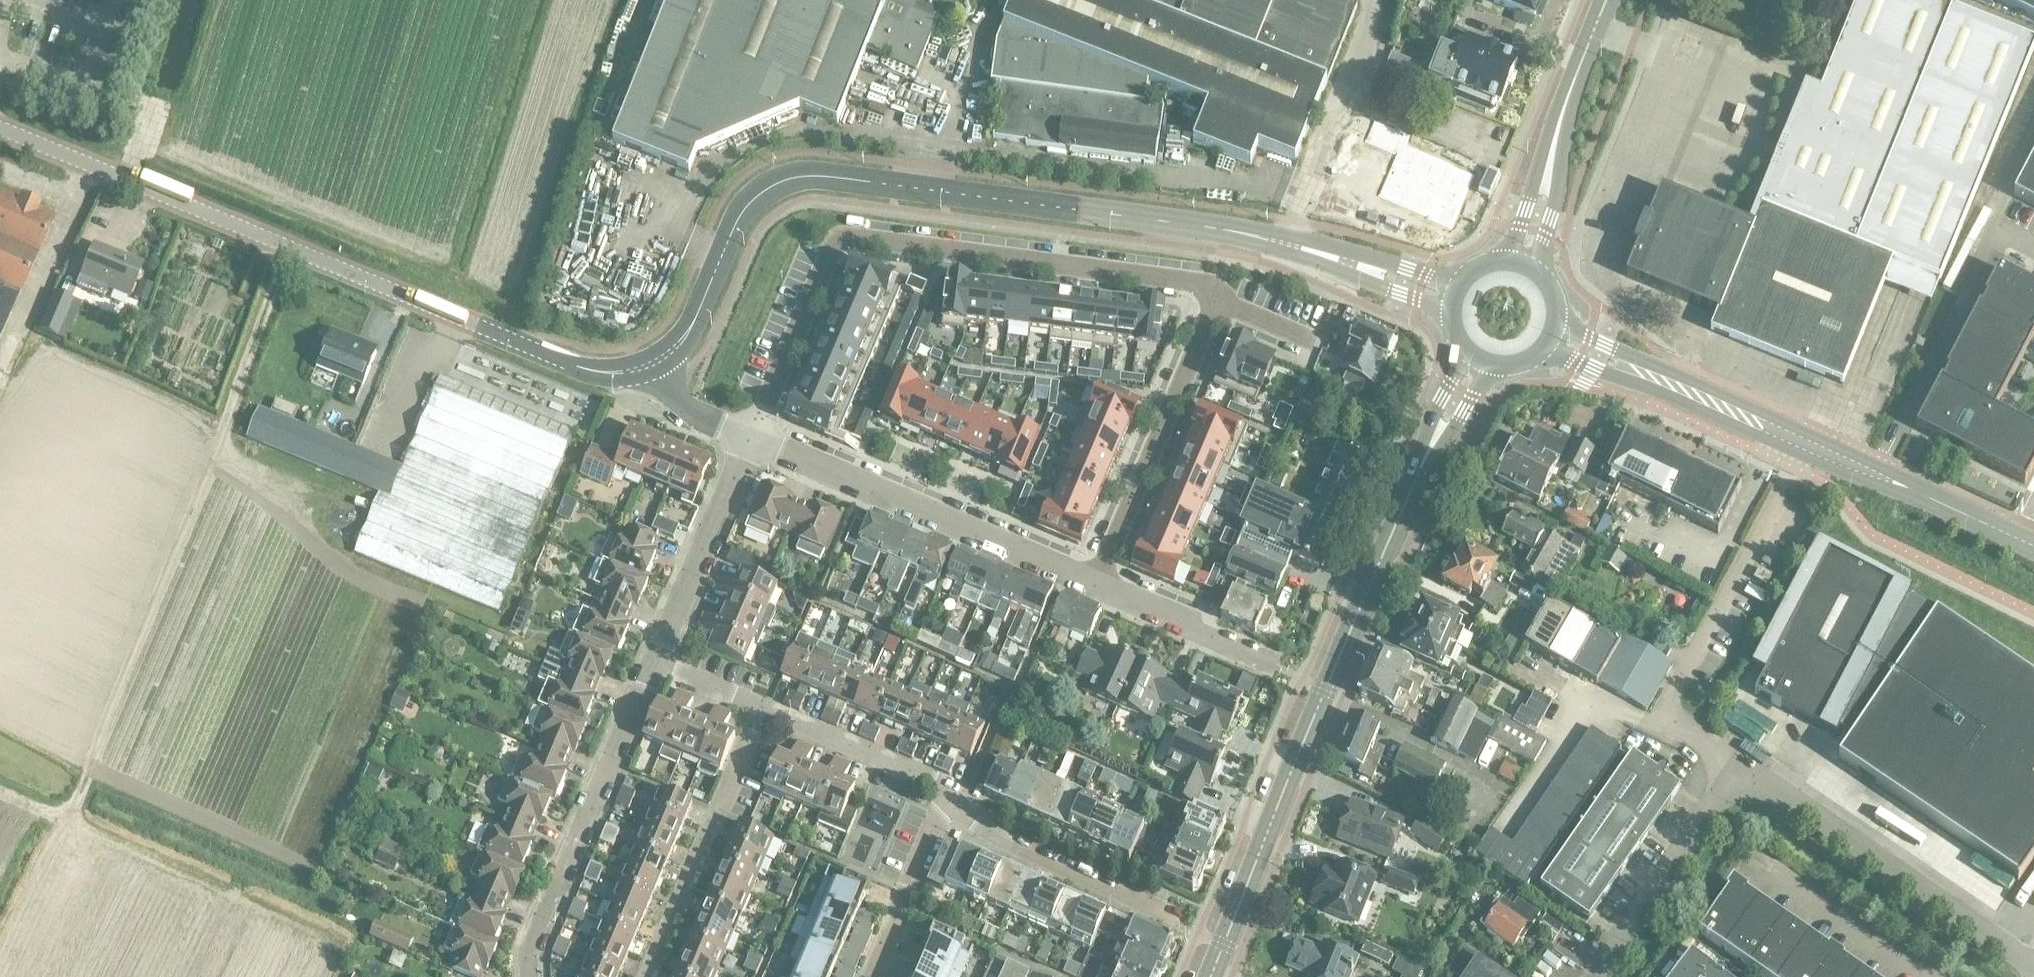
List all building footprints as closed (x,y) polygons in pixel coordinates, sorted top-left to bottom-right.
[(613,142),(689,172),(701,143),(708,146),(787,112),(789,104),(838,123),(867,50),(917,70),(945,2),(963,9),(962,12),(964,17),(969,19),(974,16),(976,12),(974,6),(972,5),(974,0),(670,0),(613,142)] [(1328,82),(1358,6),(1343,0),(1013,0),(998,39),(992,83),(1001,84),(993,138),(1026,142),(1026,144),(1155,161),(1163,106),(1145,104),(1148,83),(1207,106),(1192,143),(1250,165),(1258,147),(1295,162),(1328,82)] [(1531,26),(1535,18),(1536,15),(1540,17),(1545,6),(1540,4),(1542,0),(1495,0),(1494,1),(1518,11),(1515,19),(1531,26)] [(1909,269),(1939,282),(2033,48),(2033,43),(1927,0),(1858,0),(1819,95),(1808,91),(1753,226),(1661,188),(1625,276),(1717,314),(1711,331),(1842,385),(1892,262),(1909,269)] [(2033,19),(2033,0),(1995,0),(2033,19)] [(1499,101),(1501,102),(1518,60),(1469,40),(1463,56),(1442,48),(1431,77),(1443,82),(1439,93),(1456,100),(1456,98),(1491,112),(1495,111),(1499,101)] [(1423,65),(1392,53),(1384,74),(1414,87),(1423,65)] [(1392,98),(1396,89),(1387,85),(1383,94),(1392,98)] [(1434,178),(1446,145),(1353,112),(1326,186),(1449,231),(1465,189),(1434,178)] [(2015,196),(2033,206),(2033,158),(2015,196)] [(53,217),(37,209),(38,205),(21,197),(19,201),(0,193),(0,334),(53,217)] [(80,277),(93,282),(89,291),(104,297),(108,288),(129,297),(142,264),(93,244),(80,277)] [(921,290),(854,261),(786,419),(853,449),(921,290)] [(1995,409),(2033,335),(2033,334),(2032,333),(2033,329),(2033,286),(1999,267),(1914,429),(2025,487),(2033,469),(2033,430),(1995,409)] [(939,293),(941,293),(939,306),(938,306),(936,322),(959,325),(965,280),(942,277),(939,293)] [(968,280),(965,280),(959,325),(962,326),(962,324),(980,327),(986,284),(968,281),(968,280)] [(1007,287),(986,284),(980,327),(1001,329),(1007,287)] [(1028,289),(1007,287),(1001,329),(1023,332),(1028,289)] [(66,339),(82,300),(53,288),(38,327),(66,339)] [(1049,292),(1028,289),(1023,332),(1044,335),(1049,292)] [(1071,295),(1049,292),(1044,335),(1065,338),(1071,295)] [(1092,298),(1071,295),(1065,338),(1086,341),(1092,298)] [(1113,301),(1092,298),(1086,341),(1107,344),(1113,301)] [(1131,303),(1113,301),(1107,344),(1125,346),(1125,347),(1128,348),(1135,302),(1131,302),(1131,303)] [(1158,305),(1135,302),(1128,348),(1152,351),(1154,334),(1153,334),(1155,322),(1156,322),(1158,305)] [(1393,356),(1395,351),(1394,343),(1358,327),(1353,336),(1347,334),(1350,327),(1340,323),(1334,337),(1350,344),(1339,371),(1347,374),(1344,382),(1362,390),(1365,383),(1374,386),(1374,385),(1380,382),(1383,374),(1382,367),(1384,361),(1386,362),(1387,361),(1393,356)] [(906,340),(913,344),(918,333),(911,329),(906,340)] [(378,349),(332,331),(317,366),(363,385),(378,349)] [(1245,347),(1222,337),(1216,353),(1217,353),(1212,365),(1211,364),(1204,380),(1227,389),(1245,347)] [(901,352),(909,355),(913,344),(906,340),(901,352)] [(1247,348),(1245,347),(1227,389),(1229,390),(1229,389),(1249,398),(1266,358),(1246,349),(1247,348)] [(949,359),(956,362),(961,351),(953,348),(949,359)] [(927,349),(924,357),(935,361),(938,354),(927,349)] [(985,360),(984,368),(996,370),(997,362),(985,360)] [(997,362),(996,370),(1008,372),(1009,364),(997,362)] [(1028,366),(1027,374),(1038,376),(1039,368),(1028,366)] [(1039,368),(1038,376),(1050,377),(1051,369),(1039,368)] [(963,380),(964,372),(952,371),(951,379),(963,380)] [(964,372),(963,380),(975,382),(976,374),(964,372)] [(1070,372),(1069,380),(1081,381),(1082,373),(1070,372)] [(913,382),(892,373),(873,415),(895,424),(913,382)] [(1082,373),(1081,381),(1093,383),(1094,375),(1082,373)] [(354,553),(499,613),(575,431),(441,375),(403,466),(294,421),(299,407),(264,393),(246,437),(379,492),(354,553)] [(1005,386),(1006,378),(994,377),(993,384),(1005,386)] [(1112,377),(1111,385),(1123,387),(1124,379),(1112,377)] [(1006,378),(1005,386),(1017,388),(1018,380),(1006,378)] [(1124,379),(1123,387),(1135,388),(1136,381),(1124,379)] [(1028,381),(1027,389),(1039,391),(1040,383),(1028,381)] [(916,383),(913,382),(895,424),(898,425),(899,424),(915,431),(932,392),(916,384),(916,383)] [(1048,384),(1040,383),(1039,391),(1039,395),(1047,396),(1048,384)] [(1092,385),(1083,406),(1125,425),(1134,403),(1092,385)] [(952,400),(932,392),(915,431),(935,440),(952,400)] [(1047,396),(1039,395),(1037,406),(1045,407),(1047,396)] [(972,409),(952,400),(935,440),(955,448),(972,409)] [(1233,407),(1222,402),(1219,409),(1230,414),(1233,407)] [(1191,405),(1182,426),(1224,444),(1233,423),(1191,405)] [(1082,410),(1075,427),(1115,444),(1122,427),(1123,428),(1125,425),(1083,406),(1081,410),(1082,410)] [(1244,411),(1233,407),(1230,414),(1241,419),(1244,411)] [(992,417),(972,409),(955,448),(975,457),(992,417)] [(1042,426),(1049,429),(1054,418),(1047,415),(1042,426)] [(1008,424),(992,417),(975,457),(991,464),(991,465),(994,467),(1012,424),(1009,423),(1008,424)] [(1012,424),(994,467),(1015,476),(1033,433),(1012,424)] [(1182,430),(1175,446),(1215,463),(1222,447),(1223,448),(1224,444),(1182,426),(1181,429),(1182,430)] [(1075,427),(1067,447),(1106,464),(1115,444),(1075,427)] [(1516,439),(1495,480),(1539,502),(1558,464),(1582,476),(1584,477),(1596,452),(1596,451),(1574,440),(1571,445),(1536,428),(1527,445),(1516,439)] [(628,472),(634,475),(643,478),(659,440),(633,429),(625,447),(608,454),(593,447),(581,475),(610,487),(615,474),(625,478),(628,472)] [(1594,491),(1602,475),(1719,532),(1741,487),(1624,430),(1610,459),(1596,452),(1584,477),(1582,476),(1579,483),(1594,491)] [(659,440),(643,478),(658,485),(656,490),(667,495),(670,490),(686,452),(659,440)] [(1030,454),(1037,458),(1042,446),(1035,443),(1030,454)] [(1263,448),(1255,444),(1250,455),(1258,458),(1263,448)] [(1175,446),(1166,466),(1206,483),(1215,463),(1175,446)] [(1067,447),(1058,467),(1098,484),(1106,464),(1067,447)] [(1240,524),(1245,526),(1236,548),(1286,570),(1292,555),(1322,568),(1368,461),(1337,448),(1310,511),(1256,487),(1240,524)] [(686,452),(670,490),(684,496),(682,502),(693,506),(695,501),(697,501),(713,463),(686,452)] [(1025,465),(1032,469),(1037,458),(1030,454),(1025,465)] [(1258,458),(1250,455),(1246,466),(1253,470),(1258,458)] [(1166,466),(1158,486),(1198,503),(1206,483),(1166,466)] [(1058,467),(1050,486),(1089,503),(1098,484),(1058,467)] [(1013,494),(1020,497),(1025,486),(1017,483),(1013,494)] [(1245,487),(1238,484),(1233,495),(1241,498),(1245,487)] [(789,531),(800,505),(790,501),(791,497),(765,486),(750,519),(750,518),(745,529),(771,540),(776,529),(777,530),(779,526),(789,531)] [(1041,502),(1040,506),(1082,524),(1084,521),(1082,520),(1089,503),(1050,486),(1043,503),(1041,502)] [(1158,486),(1149,506),(1189,523),(1198,503),(1158,486)] [(1008,505),(1015,508),(1020,497),(1013,494),(1008,505)] [(1241,498),(1233,495),(1229,506),(1236,509),(1241,498)] [(800,505),(789,531),(799,535),(798,539),(800,540),(796,550),(821,560),(825,550),(824,550),(838,517),(812,506),(810,509),(800,505)] [(1040,506),(1031,527),(1073,545),(1082,524),(1040,506)] [(1149,506),(1141,526),(1180,543),(1189,523),(1149,506)] [(1567,510),(1562,519),(1585,532),(1590,522),(1567,510)] [(857,549),(852,560),(873,569),(880,554),(894,522),(872,513),(867,525),(856,520),(845,544),(857,549)] [(1573,548),(1545,532),(1547,528),(1534,521),(1532,525),(1513,514),(1501,533),(1534,551),(1521,573),(1547,588),(1554,575),(1557,577),(1573,548)] [(657,516),(652,529),(674,539),(680,526),(657,516)] [(913,530),(894,522),(880,554),(889,557),(880,578),(890,582),(913,530)] [(644,578),(645,577),(655,552),(654,551),(659,539),(628,526),(624,534),(622,534),(620,539),(611,536),(601,560),(604,561),(644,578)] [(1132,542),(1131,545),(1173,563),(1175,560),(1173,559),(1180,543),(1141,526),(1134,542),(1132,542)] [(1226,532),(1215,528),(1212,535),(1223,540),(1226,532)] [(919,570),(932,538),(913,530),(890,582),(887,589),(898,593),(909,566),(919,570)] [(1223,540),(1212,535),(1209,542),(1220,547),(1223,540)] [(939,579),(943,571),(953,547),(932,538),(919,570),(904,605),(915,609),(925,586),(939,579)] [(1818,540),(1752,667),(1765,674),(1755,694),(1837,737),(1913,590),(1831,547),(1818,540)] [(1131,545),(1122,566),(1164,584),(1173,563),(1131,545)] [(1608,545),(1599,563),(1619,575),(1629,557),(1608,545)] [(761,560),(733,548),(727,561),(755,573),(761,560)] [(1276,615),(1274,610),(1268,608),(1268,606),(1242,595),(1246,584),(1275,596),(1286,570),(1236,548),(1225,575),(1238,580),(1233,591),(1220,619),(1256,634),(1257,631),(1263,634),(1268,632),(1276,615)] [(1472,590),(1483,596),(1480,601),(1494,610),(1504,592),(1485,581),(1491,571),(1495,573),(1498,568),(1463,548),(1455,561),(1456,562),(1446,581),(1470,595),(1472,590)] [(960,599),(961,599),(978,558),(958,550),(945,579),(956,584),(950,598),(958,603),(960,599)] [(1772,560),(1765,556),(1761,563),(1768,567),(1772,560)] [(961,599),(978,607),(996,566),(978,558),(961,599)] [(604,561),(594,584),(603,588),(597,601),(603,603),(629,614),(633,604),(637,605),(648,578),(645,577),(644,578),(604,561)] [(1211,567),(1204,563),(1199,574),(1207,578),(1211,567)] [(1014,574),(996,566),(978,607),(996,614),(1014,574)] [(1766,586),(1772,576),(1759,569),(1753,579),(1766,586)] [(718,584),(769,606),(777,586),(743,572),(738,584),(721,576),(718,584)] [(1509,583),(1530,595),(1532,596),(1538,587),(1515,573),(1509,583)] [(1011,608),(1020,611),(1032,581),(1014,574),(996,614),(990,627),(998,630),(1002,621),(1005,623),(1011,608)] [(1207,578),(1199,574),(1195,585),(1202,589),(1207,578)] [(1029,648),(1037,628),(1054,590),(1032,581),(1020,611),(1007,639),(1029,648)] [(727,610),(761,624),(769,606),(718,584),(714,592),(731,600),(727,610)] [(843,604),(856,609),(856,608),(860,599),(848,593),(843,604)] [(1068,638),(1070,633),(1083,603),(1064,595),(1058,609),(1052,607),(1045,622),(1051,624),(1051,625),(1061,629),(1055,644),(1063,648),(1068,638)] [(880,607),(860,598),(860,599),(856,608),(876,617),(880,607)] [(1549,657),(1573,615),(1549,601),(1525,644),(1549,657)] [(625,625),(629,614),(603,603),(599,613),(595,612),(594,614),(583,610),(574,633),(574,634),(613,651),(617,653),(628,626),(625,625)] [(1102,612),(1083,603),(1070,633),(1089,641),(1102,612)] [(1413,628),(1457,647),(1464,630),(1459,628),(1462,621),(1456,618),(1424,604),(1414,628),(1413,628)] [(524,631),(531,613),(519,609),(512,627),(524,631)] [(702,621),(753,643),(761,624),(727,610),(722,621),(705,614),(702,621)] [(1597,629),(1573,615),(1549,657),(1573,671),(1597,629)] [(1838,759),(2019,881),(2033,859),(2033,681),(1935,615),(1838,759)] [(745,663),(753,643),(702,621),(698,630),(715,637),(710,649),(745,663)] [(1413,628),(1414,628),(1410,626),(1404,641),(1407,642),(1404,651),(1442,667),(1445,660),(1450,662),(1457,647),(1413,628)] [(1479,640),(1484,634),(1475,626),(1470,632),(1479,640)] [(1621,643),(1597,629),(1573,671),(1597,685),(1598,683),(1621,643)] [(574,634),(574,633),(570,631),(561,653),(551,649),(545,663),(595,685),(599,675),(602,676),(613,651),(574,634)] [(921,632),(916,642),(938,652),(942,641),(921,632)] [(799,634),(781,677),(800,685),(819,642),(799,634)] [(1673,665),(1625,637),(1621,643),(1598,683),(1646,711),(1673,665)] [(959,649),(952,646),(942,641),(938,652),(955,659),(959,649)] [(797,694),(791,707),(800,711),(809,689),(819,693),(838,650),(819,642),(800,685),(801,685),(797,694)] [(1083,659),(1076,674),(1088,680),(1083,691),(1118,707),(1137,661),(1104,646),(1100,656),(1087,650),(1083,659)] [(1369,672),(1419,693),(1424,681),(1409,675),(1414,663),(1379,648),(1369,672)] [(838,650),(819,693),(830,698),(821,720),(828,723),(852,667),(853,668),(857,658),(838,650)] [(956,659),(971,665),(975,656),(960,650),(956,659)] [(999,658),(985,652),(979,667),(992,673),(999,658)] [(1076,674),(1083,659),(1075,656),(1069,671),(1076,674)] [(1137,661),(1118,707),(1152,722),(1160,704),(1171,709),(1182,684),(1171,679),(1172,676),(1137,661)] [(595,685),(545,663),(544,663),(538,677),(548,682),(538,705),(542,707),(543,706),(583,723),(583,722),(593,697),(590,696),(595,685)] [(871,676),(853,668),(852,667),(828,723),(837,727),(846,705),(857,709),(871,676)] [(1451,676),(1462,681),(1466,673),(1454,668),(1451,676)] [(1249,693),(1256,677),(1244,672),(1237,687),(1249,693)] [(1419,693),(1369,672),(1359,696),(1394,710),(1394,709),(1403,713),(1407,702),(1414,705),(1419,693)] [(876,717),(890,684),(871,676),(857,709),(876,717)] [(1182,684),(1171,709),(1197,721),(1190,736),(1189,738),(1214,749),(1215,747),(1222,731),(1228,733),(1243,699),(1198,678),(1193,689),(1182,684)] [(908,691),(894,725),(913,733),(931,690),(912,682),(908,692),(908,691)] [(890,684),(876,717),(894,725),(908,691),(890,684)] [(1443,693),(1432,689),(1429,697),(1439,702),(1443,693)] [(931,690),(913,733),(932,741),(950,698),(931,690)] [(658,703),(644,737),(663,745),(685,694),(677,691),(670,708),(658,703)] [(791,707),(797,694),(789,691),(783,704),(791,707)] [(685,694),(663,745),(663,746),(659,757),(676,764),(695,719),(686,715),(693,698),(685,694)] [(1439,702),(1429,697),(1425,706),(1436,711),(1439,702)] [(950,698),(932,741),(951,749),(965,715),(966,716),(970,707),(950,698)] [(1546,741),(1499,716),(1495,722),(1450,700),(1430,741),(1475,762),(1487,738),(1534,764),(1546,741)] [(541,749),(567,760),(571,750),(574,751),(586,724),(583,722),(583,723),(543,706),(542,707),(533,730),(543,734),(542,737),(545,738),(541,749)] [(695,719),(676,764),(678,765),(682,754),(700,761),(722,710),(715,707),(708,724),(695,719)] [(718,775),(720,770),(721,770),(735,736),(724,731),(731,714),(722,710),(700,761),(701,762),(698,771),(700,772),(700,773),(714,779),(719,777),(719,776),(718,775)] [(985,724),(966,716),(965,715),(951,749),(971,757),(985,724)] [(1350,715),(1342,735),(1334,755),(1361,767),(1358,775),(1372,781),(1385,750),(1372,745),(1379,728),(1350,715)] [(867,739),(872,726),(864,723),(859,736),(867,739)] [(991,750),(996,752),(1005,756),(1017,730),(1002,724),(991,750)] [(872,726),(867,739),(875,743),(880,730),(872,726)] [(1593,728),(1585,739),(1615,760),(1623,748),(1593,728)] [(1195,806),(1196,805),(1205,785),(1210,787),(1226,752),(1215,747),(1214,749),(1189,738),(1190,736),(1180,732),(1164,768),(1180,775),(1171,795),(1195,806)] [(904,755),(909,742),(902,739),(896,752),(904,755)] [(1585,739),(1577,751),(1607,772),(1615,760),(1585,739)] [(783,796),(805,745),(797,742),(790,759),(778,754),(764,788),(783,796)] [(909,742),(904,755),(912,759),(918,746),(909,742)] [(1047,767),(1055,748),(1046,744),(1037,762),(1047,767)] [(802,804),(816,770),(806,766),(813,749),(805,745),(783,796),(802,804)] [(1405,745),(1393,770),(1441,794),(1453,769),(1405,745)] [(567,760),(541,749),(537,758),(534,757),(533,760),(522,756),(512,778),(512,779),(551,796),(551,797),(555,799),(566,771),(563,770),(567,760)] [(1577,751),(1569,763),(1599,783),(1607,772),(1577,751)] [(1041,777),(1025,813),(1046,823),(1062,786),(1063,786),(1075,757),(1067,753),(1059,773),(1058,773),(1054,782),(1041,777)] [(941,771),(947,758),(939,755),(933,768),(941,771)] [(1621,770),(1670,804),(1680,789),(1664,778),(1665,778),(1665,777),(1665,776),(1665,775),(1665,774),(1665,773),(1665,772),(1664,772),(1664,771),(1663,771),(1662,771),(1661,770),(1660,770),(1659,771),(1658,771),(1657,771),(1657,772),(1631,755),(1631,756),(1621,770)] [(816,770),(802,804),(821,812),(843,761),(835,758),(828,775),(816,770)] [(947,758),(941,771),(950,775),(955,762),(947,758)] [(1000,758),(984,795),(1004,804),(1021,767),(1000,758)] [(821,813),(817,822),(848,835),(857,812),(846,807),(855,787),(844,782),(851,765),(843,761),(821,812),(821,813)] [(1089,785),(1096,767),(1096,766),(1087,762),(1085,762),(1077,780),(1089,785)] [(1519,785),(1525,772),(1504,762),(1498,776),(1519,785)] [(1569,763),(1561,774),(1591,795),(1599,783),(1569,763)] [(1021,767),(1004,804),(1025,813),(1041,777),(1021,767)] [(1111,788),(1117,775),(1104,770),(1098,783),(1111,788)] [(1621,770),(1600,800),(1649,833),(1670,804),(1621,770)] [(1561,774),(1553,786),(1583,807),(1591,795),(1561,774)] [(1117,775),(1111,788),(1112,788),(1132,797),(1137,785),(1117,775)] [(507,819),(533,831),(537,821),(540,822),(551,797),(551,796),(512,779),(512,778),(508,776),(498,801),(509,805),(508,808),(511,809),(507,819)] [(1066,832),(1083,795),(1063,786),(1062,786),(1046,823),(1066,832)] [(1553,786),(1545,798),(1575,818),(1583,807),(1553,786)] [(636,793),(623,787),(620,794),(633,800),(636,793)] [(692,803),(659,789),(651,808),(684,822),(692,803)] [(1120,856),(1130,860),(1139,839),(1145,826),(1154,805),(1159,795),(1158,795),(1158,794),(1149,790),(1136,819),(1124,814),(1107,850),(1110,852),(1111,856),(1117,858),(1120,856)] [(633,800),(620,794),(616,803),(629,809),(633,800)] [(1083,795),(1066,832),(1087,841),(1103,804),(1083,795)] [(1159,795),(1154,805),(1164,809),(1168,799),(1159,795)] [(1545,798),(1537,810),(1567,830),(1575,818),(1545,798)] [(1600,800),(1572,842),(1620,875),(1649,833),(1600,800)] [(1103,804),(1087,841),(1107,850),(1124,814),(1103,804)] [(1401,822),(1386,816),(1388,811),(1378,807),(1375,812),(1354,804),(1340,838),(1388,857),(1401,822)] [(1182,805),(1172,827),(1216,847),(1226,824),(1182,805)] [(643,827),(676,841),(684,822),(651,808),(643,827)] [(1537,810),(1529,821),(1559,842),(1567,830),(1537,810)] [(521,868),(532,843),(529,841),(533,831),(507,819),(502,829),(499,828),(498,831),(487,826),(477,851),(480,852),(481,852),(521,868)] [(1438,851),(1447,839),(1420,820),(1411,833),(1438,851)] [(1529,821),(1521,833),(1551,853),(1559,842),(1529,821)] [(773,838),(740,824),(732,843),(765,857),(773,838)] [(603,833),(616,838),(620,830),(607,825),(603,833)] [(1150,828),(1145,826),(1139,839),(1142,841),(1152,845),(1155,840),(1150,828)] [(635,846),(668,860),(676,841),(643,827),(635,846)] [(1216,847),(1172,827),(1162,850),(1207,869),(1208,867),(1212,865),(1213,862),(1211,858),(1216,847)] [(1502,837),(1491,830),(1475,853),(1485,860),(1502,837)] [(616,838),(603,833),(600,841),(613,846),(616,838)] [(1521,833),(1513,844),(1543,865),(1551,853),(1521,833)] [(1513,844),(1502,837),(1485,860),(1527,888),(1543,865),(1513,844)] [(384,840),(380,852),(400,860),(405,849),(384,840)] [(1138,850),(1138,851),(1158,859),(1152,873),(1193,891),(1198,890),(1207,869),(1162,850),(1152,845),(1142,841),(1138,850)] [(961,849),(946,842),(927,883),(943,890),(946,884),(967,894),(983,857),(961,847),(961,849)] [(1572,842),(1551,872),(1599,906),(1620,875),(1572,842)] [(724,861),(757,876),(765,857),(732,843),(724,861)] [(668,860),(635,846),(627,865),(660,879),(668,860)] [(794,856),(807,861),(810,853),(797,848),(794,856)] [(400,860),(380,852),(376,863),(396,872),(400,860)] [(481,852),(480,852),(471,875),(481,879),(480,882),(484,884),(479,894),(505,905),(510,895),(513,896),(525,869),(521,868),(481,852)] [(983,857),(967,894),(987,903),(1004,866),(983,857)] [(757,876),(724,861),(716,880),(750,894),(757,876)] [(588,870),(600,875),(604,868),(591,863),(588,870)] [(1311,902),(1320,906),(1319,909),(1355,923),(1373,876),(1341,864),(1337,875),(1324,870),(1311,902)] [(619,883),(652,897),(660,879),(627,865),(619,883)] [(1004,866),(987,903),(1008,912),(1024,876),(1004,866)] [(816,899),(875,924),(878,916),(866,911),(862,912),(859,911),(870,885),(829,868),(816,899)] [(600,875),(588,870),(584,878),(597,884),(600,875)] [(1413,894),(1419,881),(1389,870),(1384,883),(1413,894)] [(1551,872),(1540,887),(1589,921),(1599,906),(1551,872)] [(1024,876),(1008,912),(1028,922),(1045,885),(1024,876)] [(780,886),(793,891),(797,884),(784,878),(780,886)] [(708,899),(741,913),(750,894),(716,880),(708,899)] [(611,902),(644,916),(652,897),(619,883),(611,902)] [(1699,933),(1725,951),(1759,902),(1733,884),(1699,933)] [(1045,885),(1028,922),(1049,931),(1065,894),(1045,885)] [(793,891),(780,886),(777,894),(790,899),(793,891)] [(2019,913),(2031,891),(2023,887),(2011,908),(2019,913)] [(505,905),(479,894),(475,904),(472,903),(471,906),(460,901),(450,925),(453,927),(454,926),(494,943),(494,942),(505,917),(501,915),(505,905)] [(1065,894),(1049,931),(1069,940),(1086,903),(1065,894)] [(741,913),(708,899),(700,918),(734,932),(741,913)] [(854,922),(857,924),(860,927),(872,932),(875,924),(816,899),(807,919),(848,936),(854,922)] [(571,908),(584,913),(588,905),(575,900),(571,908)] [(1525,936),(1540,914),(1519,900),(1513,907),(1503,900),(1484,927),(1513,947),(1522,935),(1525,936)] [(603,921),(636,935),(644,916),(611,902),(603,921)] [(1725,951),(1750,969),(1784,919),(1759,902),(1725,951)] [(1086,903),(1069,940),(1091,950),(1098,934),(1107,913),(1086,903)] [(584,913),(571,908),(568,916),(581,921),(584,913)] [(954,923),(968,930),(974,933),(979,922),(964,914),(964,912),(959,910),(954,923)] [(1567,921),(1549,910),(1537,928),(1555,940),(1567,921)] [(1116,917),(1107,913),(1098,934),(1116,942),(1166,964),(1174,945),(1172,940),(1131,922),(1127,932),(1112,926),(1116,917)] [(764,923),(777,928),(780,921),(767,915),(764,923)] [(692,937),(726,951),(734,932),(700,918),(692,937)] [(845,952),(842,951),(848,936),(807,919),(799,939),(858,964),(861,956),(849,951),(845,952)] [(1762,976),(1782,976),(1810,937),(1784,919),(1750,969),(1762,976)] [(595,940),(628,954),(636,935),(603,921),(595,940)] [(414,938),(376,922),(370,936),(408,952),(414,938)] [(777,928),(764,923),(760,931),(773,936),(777,928)] [(981,936),(995,942),(1000,931),(986,925),(981,936)] [(455,962),(452,969),(472,976),(479,976),(482,970),(486,971),(497,944),(494,942),(494,943),(454,926),(453,927),(444,949),(454,954),(453,957),(456,958),(455,962)] [(920,953),(918,949),(906,944),(902,952),(961,976),(975,945),(934,928),(923,954),(920,953)] [(1002,945),(1015,951),(1020,941),(1019,941),(1007,935),(1002,945)] [(684,955),(718,970),(726,951),(692,937),(684,955)] [(1015,951),(1024,955),(1030,941),(1021,937),(1019,941),(1020,941),(1015,951)] [(1835,955),(1810,937),(1782,976),(1820,976),(1835,955)] [(555,946),(568,951),(572,943),(559,938),(555,946)] [(837,962),(841,963),(843,967),(855,972),(858,964),(799,939),(791,959),(800,963),(831,976),(837,962)] [(587,959),(620,973),(628,954),(595,940),(587,959)] [(1358,959),(1324,945),(1322,950),(1298,941),(1287,967),(1311,976),(1350,976),(1358,959)] [(1134,976),(1160,976),(1166,964),(1116,942),(1110,956),(1115,959),(1112,967),(1134,976)] [(1053,948),(1043,944),(1037,958),(1047,962),(1053,948)] [(568,951),(555,946),(552,953),(565,959),(568,951)] [(1375,961),(1376,960),(1387,966),(1387,968),(1394,954),(1381,948),(1375,961)] [(394,952),(389,965),(402,970),(407,957),(394,952)] [(918,965),(913,976),(961,976),(902,952),(899,960),(911,965),(915,964),(918,965)] [(747,960),(760,966),(763,958),(750,953),(747,960)] [(1691,954),(1673,976),(1722,976),(1691,954)] [(683,976),(715,976),(718,970),(684,955),(676,974),(683,976)] [(1861,972),(1835,955),(1820,976),(1858,976),(1861,972)] [(1078,976),(1100,976),(1098,976),(1104,963),(1087,956),(1082,968),(1078,976)] [(1406,976),(1420,976),(1423,970),(1398,957),(1392,970),(1406,976)] [(620,973),(587,959),(579,976),(618,976),(620,973)] [(992,959),(984,976),(1032,976),(1029,976),(1030,975),(1008,965),(1008,966),(992,959)] [(1478,959),(1466,976),(1505,976),(1478,959)] [(760,966),(747,960),(743,968),(756,974),(760,966)] [(1082,968),(1069,962),(1064,973),(1072,976),(1078,976),(1082,968)] [(831,976),(800,963),(794,976),(831,976)] [(1112,967),(1107,976),(1134,976),(1112,967)]
